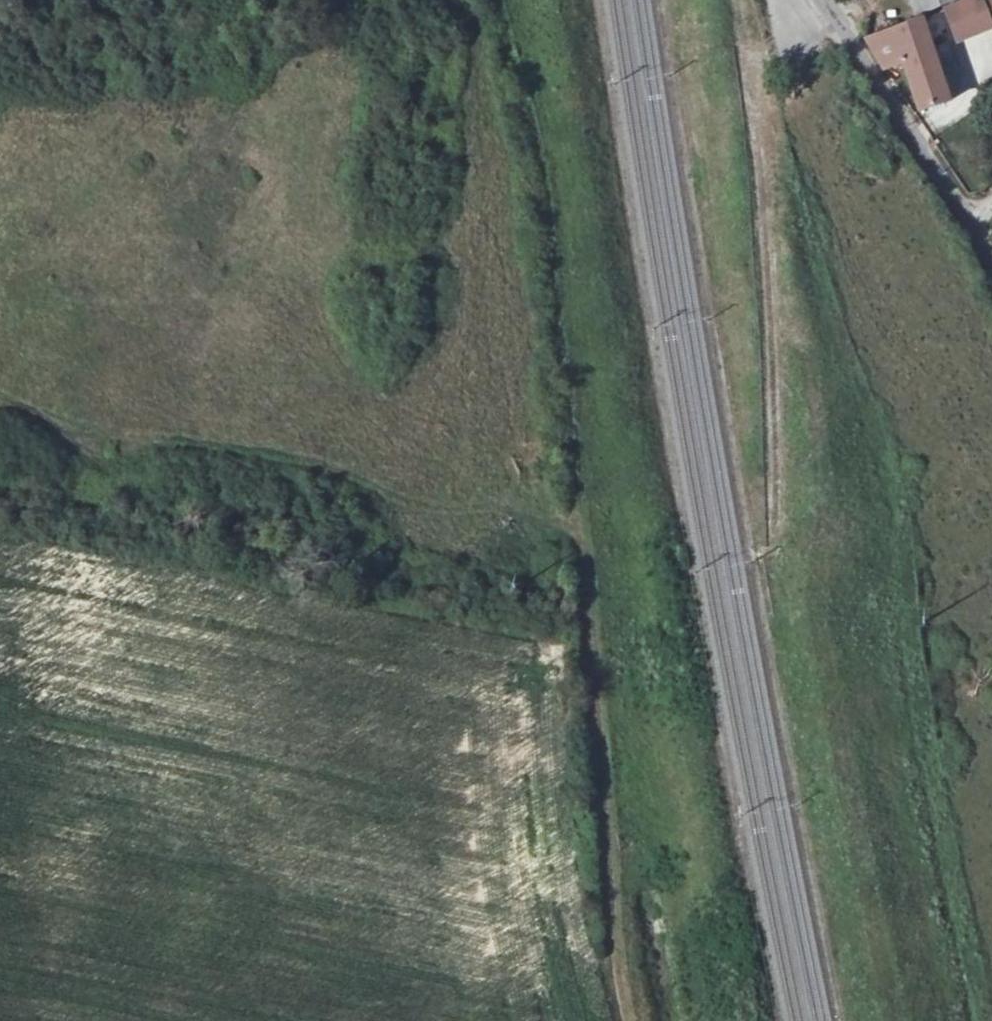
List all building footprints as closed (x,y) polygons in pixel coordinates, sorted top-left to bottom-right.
[(916,14),(954,0),(911,0),(916,14)] [(946,11),(949,19),(954,17),(961,35),(991,23),(991,0),(974,0),(946,11)] [(949,103),(917,18),(860,41),(880,73),(898,68),(916,116),(949,103)]
